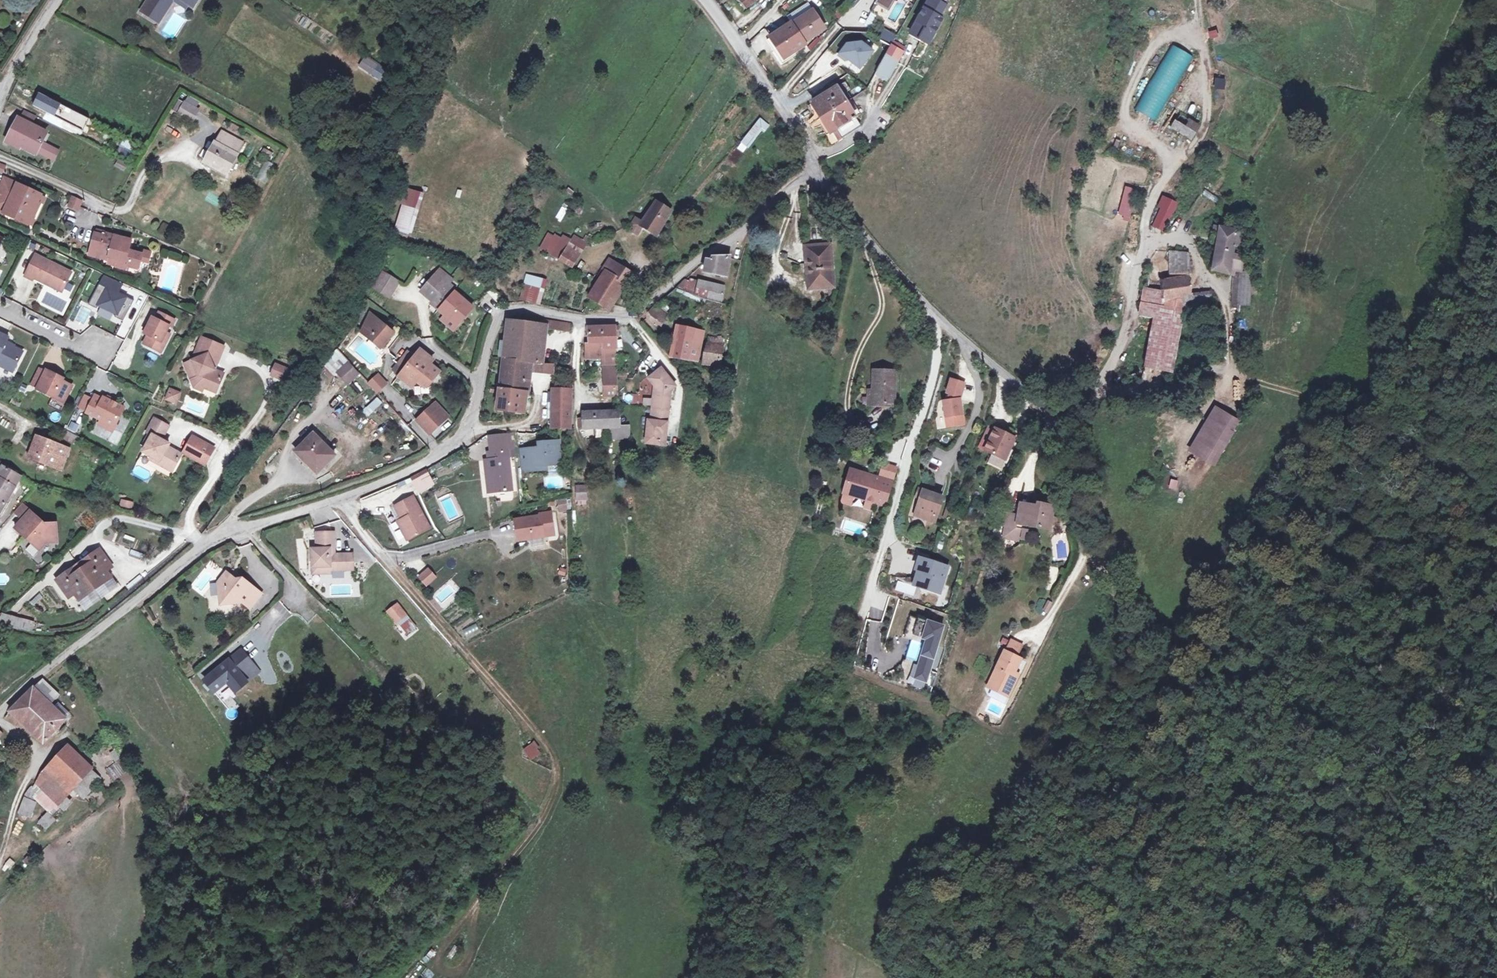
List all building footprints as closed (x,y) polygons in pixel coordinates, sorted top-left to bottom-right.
[(146,9),(160,18),(171,0),(152,0),(146,9)] [(160,18),(165,21),(178,2),(190,10),(193,5),(186,0),(171,0),(160,18)] [(886,0),(882,0),(880,3),(893,11),(899,0),(897,0),(894,5),(886,0)] [(931,42),(945,18),(941,16),(948,4),(941,0),(930,0),(912,31),(931,42)] [(815,10),(795,24),(805,38),(814,32),(816,35),(827,28),(815,10)] [(173,39),(185,20),(173,12),(161,31),(173,39)] [(794,22),(772,37),(787,58),(808,43),(805,38),(795,24),(794,22)] [(882,37),(892,44),(898,35),(887,28),(882,37)] [(1218,29),(1208,31),(1209,38),(1219,36),(1218,29)] [(783,61),(787,58),(772,37),(769,39),(783,61)] [(847,44),(837,57),(844,62),(846,60),(859,69),(872,51),(858,42),(847,44)] [(1163,43),(1128,110),(1150,122),(1185,55),(1163,43)] [(892,45),(883,60),(895,67),(904,52),(892,45)] [(364,55),(357,68),(383,81),(390,68),(364,55)] [(895,67),(883,60),(877,70),(889,78),(895,67)] [(844,84),(814,104),(824,119),(847,102),(854,97),(848,90),(844,84)] [(33,107),(88,131),(94,117),(38,94),(33,107)] [(187,102),(180,114),(193,121),(200,109),(187,102)] [(852,108),(847,102),(824,119),(834,134),(841,129),(847,137),(863,126),(857,116),(863,112),(858,104),(852,108)] [(824,119),(814,104),(809,107),(819,122),(824,119)] [(36,115),(26,110),(22,118),(32,123),(36,115)] [(1175,113),(1167,126),(1185,136),(1192,124),(1175,113)] [(22,118),(20,117),(14,130),(17,131),(11,142),(20,147),(22,142),(38,150),(55,158),(59,149),(42,141),(47,131),(32,123),(22,118)] [(736,147),(744,154),(769,124),(760,117),(736,147)] [(819,122),(829,137),(834,134),(824,119),(819,122)] [(222,133),(217,142),(240,153),(245,144),(222,133)] [(240,153),(217,142),(208,160),(222,168),(221,170),(229,174),(240,153)] [(119,159),(116,165),(124,169),(127,163),(119,159)] [(268,182),(272,163),(263,161),(259,180),(268,182)] [(4,178),(0,187),(0,210),(31,223),(42,194),(4,178)] [(1128,223),(1138,191),(1125,186),(1114,219),(1128,223)] [(404,187),(394,229),(411,233),(422,191),(404,187)] [(207,193),(205,200),(217,204),(220,198),(207,193)] [(82,201),(73,197),(69,206),(78,210),(82,201)] [(663,231),(674,213),(659,204),(646,225),(638,221),(634,227),(642,232),(645,227),(659,237),(663,231)] [(1163,207),(1154,226),(1164,232),(1174,211),(1163,207)] [(1219,227),(1214,253),(1231,256),(1233,244),(1240,245),(1242,233),(1219,227)] [(110,233),(99,230),(93,252),(107,256),(108,253),(115,255),(122,257),(121,262),(120,265),(132,268),(132,266),(133,264),(142,266),(144,259),(150,260),(153,250),(146,248),(145,251),(131,248),(134,238),(117,233),(117,235),(110,233)] [(562,240),(557,237),(549,252),(552,254),(560,258),(564,251),(581,261),(589,245),(574,236),(572,240),(564,236),(562,240)] [(834,287),(834,243),(810,244),(810,287),(834,287)] [(39,251),(28,273),(36,276),(37,274),(55,283),(56,280),(66,286),(75,269),(39,251)] [(564,251),(560,258),(577,268),(581,261),(564,251)] [(1160,270),(1167,270),(1167,251),(1153,251),(1153,280),(1160,280),(1160,270)] [(1175,278),(1162,280),(1163,286),(1164,290),(1166,299),(1185,298),(1185,307),(1206,307),(1206,308),(1213,308),(1213,299),(1211,299),(1211,293),(1189,294),(1187,280),(1187,268),(1188,254),(1177,253),(1175,278)] [(1240,272),(1243,258),(1214,253),(1212,266),(1240,272)] [(712,261),(706,260),(704,269),(710,270),(710,274),(725,276),(728,257),(714,256),(712,261)] [(615,263),(609,273),(629,286),(635,276),(615,263)] [(443,269),(434,279),(425,290),(436,299),(434,302),(448,315),(461,326),(476,308),(456,291),(451,287),(453,284),(457,280),(443,269)] [(387,271),(378,286),(393,296),(402,281),(387,271)] [(608,273),(603,282),(592,298),(608,308),(613,311),(629,286),(609,273),(608,273)] [(1234,308),(1251,308),(1252,275),(1242,273),(1236,273),(1234,308)] [(125,321),(135,300),(119,292),(124,282),(107,274),(102,284),(100,283),(90,304),(99,309),(100,306),(118,314),(116,317),(125,321)] [(674,289),(693,294),(695,286),(680,283),(674,289)] [(696,284),(695,286),(693,294),(720,301),(723,287),(708,283),(707,286),(696,284)] [(528,302),(541,305),(545,290),(531,287),(528,302)] [(1164,290),(1144,288),(1142,313),(1185,313),(1185,307),(1185,298),(1166,299),(1164,290)] [(499,305),(503,309),(507,305),(503,301),(499,305)] [(664,326),(669,316),(656,308),(653,313),(653,320),(664,326)] [(398,332),(375,312),(367,330),(385,346),(398,332)] [(179,321),(163,313),(160,320),(156,318),(152,327),(150,332),(148,335),(152,336),(148,345),(165,353),(170,344),(166,343),(173,327),(175,328),(179,321)] [(1185,313),(1142,313),(1157,314),(1154,364),(1181,366),(1185,313)] [(456,331),(461,326),(448,315),(444,320),(456,331)] [(510,322),(507,360),(543,362),(546,332),(560,332),(561,323),(546,321),(545,326),(510,322)] [(571,324),(561,323),(560,332),(570,333),(571,324)] [(591,328),(591,345),(605,345),(605,348),(615,349),(614,328),(591,328)] [(696,330),(682,328),(676,359),(690,360),(696,330)] [(4,362),(2,365),(13,371),(23,351),(6,342),(9,337),(0,332),(0,360),(4,362)] [(226,348),(204,339),(195,362),(187,365),(193,381),(197,380),(199,386),(206,389),(218,394),(226,375),(217,372),(215,366),(220,363),(226,348)] [(701,363),(718,366),(719,357),(722,339),(708,339),(705,350),(701,363)] [(589,359),(604,359),(605,397),(616,397),(615,377),(615,349),(605,348),(605,345),(591,345),(588,344),(589,359)] [(412,349),(395,369),(403,376),(419,355),(412,349)] [(437,360),(424,350),(419,355),(403,376),(416,386),(423,379),(431,386),(443,371),(434,364),(437,360)] [(726,358),(719,357),(718,366),(717,369),(725,369),(726,358)] [(503,392),(528,393),(529,372),(551,373),(552,363),(543,362),(507,360),(503,392)] [(364,372),(353,361),(342,371),(353,383),(364,372)] [(268,373),(280,377),(283,368),(272,363),(268,373)] [(651,378),(648,380),(653,385),(657,389),(656,397),(653,397),(651,419),(648,419),(648,432),(650,432),(649,442),(664,443),(668,387),(673,383),(658,366),(649,375),(651,378)] [(46,371),(39,368),(31,384),(37,388),(46,371)] [(37,388),(37,389),(53,397),(64,402),(72,385),(63,381),(54,377),(55,374),(46,370),(37,388)] [(378,393),(388,383),(378,372),(368,382),(378,393)] [(875,373),(875,392),(874,407),(896,407),(897,373),(875,373)] [(553,388),(550,388),(549,427),(569,428),(571,376),(555,381),(553,388)] [(965,426),(962,379),(947,380),(948,398),(942,398),(944,428),(965,426)] [(205,393),(206,389),(199,386),(197,380),(193,381),(196,389),(205,393)] [(173,391),(171,396),(179,400),(182,395),(173,391)] [(502,411),(527,412),(528,393),(503,392),(502,411)] [(171,396),(169,401),(178,404),(179,400),(171,396)] [(377,396),(363,410),(369,416),(383,402),(377,396)] [(64,402),(53,397),(48,405),(61,412),(66,403),(64,402)] [(109,401),(105,399),(104,401),(97,397),(89,415),(103,422),(117,428),(126,409),(109,401)] [(95,402),(87,398),(82,410),(89,413),(95,402)] [(451,416),(439,403),(433,409),(445,422),(451,416)] [(445,422),(433,409),(421,420),(433,433),(445,422)] [(1217,467),(1244,424),(1221,410),(1195,453),(1217,467)] [(601,431),(609,431),(608,412),(581,412),(581,419),(576,419),(576,429),(602,429),(601,431)] [(616,412),(608,412),(609,431),(609,437),(618,437),(617,424),(616,412)] [(171,425),(157,418),(150,431),(152,432),(148,441),(150,442),(145,451),(153,456),(162,460),(160,463),(174,471),(184,453),(171,446),(166,443),(167,440),(164,439),(171,425)] [(117,428),(103,422),(101,426),(115,433),(117,428)] [(628,424),(617,424),(618,437),(629,437),(628,424)] [(987,445),(1005,453),(1014,433),(996,425),(987,445)] [(340,454),(318,433),(300,451),(321,473),(340,454)] [(495,439),(497,454),(512,452),(513,455),(518,455),(516,434),(499,438),(495,439)] [(41,436),(32,457),(56,467),(60,456),(67,459),(72,448),(41,436)] [(201,439),(195,436),(187,451),(193,454),(201,439)] [(208,463),(216,448),(201,439),(193,454),(208,463)] [(524,451),(526,470),(551,468),(550,466),(560,465),(564,459),(563,442),(543,444),(544,449),(524,451)] [(497,494),(517,492),(513,455),(512,452),(497,454),(493,454),(494,461),(489,462),(491,479),(495,479),(497,494)] [(63,470),(67,459),(60,456),(56,467),(63,470)] [(838,461),(832,459),(830,466),(836,468),(838,461)] [(24,475),(6,465),(0,475),(0,511),(3,512),(24,475)] [(430,470),(414,479),(417,484),(433,476),(430,470)] [(897,474),(884,470),(881,480),(894,484),(897,474)] [(861,479),(851,476),(844,497),(854,500),(855,498),(866,502),(866,504),(875,507),(876,506),(885,509),(891,490),(882,487),(882,486),(873,483),(872,484),(860,480),(861,479)] [(1170,488),(1177,490),(1180,481),(1172,479),(1170,488)] [(915,499),(920,501),(924,491),(918,489),(915,499)] [(943,497),(924,491),(920,501),(915,516),(935,523),(943,497)] [(580,493),(571,493),(571,502),(580,501),(580,493)] [(854,500),(844,497),(841,506),(851,509),(854,500)] [(132,509),(134,502),(121,498),(119,505),(132,509)] [(435,530),(418,498),(399,508),(408,525),(404,527),(413,542),(435,530)] [(567,500),(557,499),(557,511),(567,511),(567,500)] [(1040,504),(1030,503),(1027,518),(1034,519),(1033,523),(1054,526),(1057,503),(1040,501),(1040,504)] [(1032,529),(1033,523),(1034,519),(1027,518),(1030,503),(1023,502),(1020,528),(1032,529)] [(25,519),(33,511),(24,503),(17,512),(25,519)] [(875,507),(866,504),(863,511),(873,514),(875,507)] [(47,524),(33,511),(25,519),(17,528),(27,537),(29,534),(34,539),(34,543),(42,550),(48,543),(60,542),(59,523),(47,524)] [(553,529),(551,517),(541,518),(541,522),(520,524),(522,535),(525,535),(527,543),(536,542),(547,540),(545,530),(553,529)] [(312,568),(328,568),(329,572),(345,571),(345,556),(333,556),(332,556),(332,550),(333,550),(333,533),(316,533),(316,550),(311,550),(312,568)] [(536,542),(537,553),(548,552),(547,540),(536,542)] [(91,569),(85,573),(98,591),(99,590),(114,579),(110,573),(115,569),(103,552),(93,559),(97,565),(91,569)] [(345,556),(345,571),(353,571),(353,556),(345,556)] [(87,564),(91,569),(97,565),(93,559),(87,564)] [(949,570),(921,561),(918,572),(921,573),(924,574),(921,583),(923,586),(932,589),(931,592),(942,595),(949,570)] [(429,569),(419,577),(426,584),(435,576),(429,569)] [(77,571),(71,575),(75,581),(81,577),(77,571)] [(97,592),(98,591),(85,573),(81,577),(75,581),(71,575),(60,583),(73,600),(77,597),(82,603),(97,592)] [(921,573),(916,588),(931,592),(932,589),(923,586),(921,583),(924,574),(921,573)] [(241,604),(243,606),(255,592),(241,580),(236,585),(233,582),(235,581),(225,574),(217,583),(218,597),(228,606),(241,604)] [(114,580),(99,590),(105,599),(120,588),(114,580)] [(97,592),(82,603),(88,611),(103,601),(97,592)] [(261,597),(255,592),(243,606),(248,610),(261,597)] [(403,608),(395,615),(402,624),(410,618),(403,608)] [(31,632),(34,621),(3,613),(0,623),(0,624),(31,632)] [(933,675),(946,629),(921,622),(916,638),(930,642),(922,672),(933,675)] [(466,637),(480,629),(476,623),(462,631),(466,637)] [(1017,645),(1012,656),(1024,663),(1030,651),(1017,645)] [(240,650),(203,679),(212,691),(225,681),(233,692),(245,682),(240,675),(252,665),(240,650)] [(1012,656),(997,684),(1001,687),(997,695),(1012,702),(1020,686),(1016,684),(1020,677),(1027,664),(1024,663),(1012,656)] [(258,672),(252,665),(240,675),(245,682),(258,672)] [(933,675),(922,672),(919,681),(930,684),(933,675)] [(44,680),(36,688),(52,705),(60,695),(44,680)] [(993,692),(997,695),(1001,687),(997,684),(993,692)] [(36,688),(34,687),(11,711),(46,744),(68,720),(52,705),(36,688)] [(536,741),(524,746),(529,759),(542,754),(536,741)] [(70,749),(52,765),(76,790),(83,796),(88,791),(82,784),(84,782),(93,772),(70,749)] [(60,805),(76,790),(52,765),(38,784),(60,805)] [(101,780),(93,772),(84,782),(93,791),(101,780)] [(24,796),(18,813),(32,818),(37,801),(24,796)] [(38,825),(51,830),(56,817),(43,812),(38,825)]
